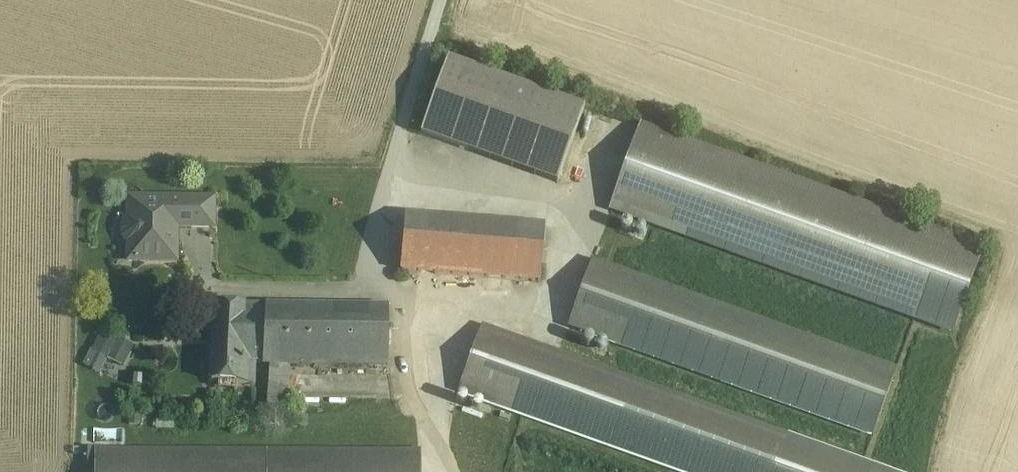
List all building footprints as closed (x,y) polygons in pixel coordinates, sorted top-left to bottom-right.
[(557,184),(584,110),(449,61),(422,135),(557,184)] [(982,251),(640,129),(611,209),(915,318),(953,331),(982,251)] [(214,201),(139,201),(139,218),(135,219),(132,220),(129,221),(127,224),(125,227),(124,230),(124,233),(124,237),(126,240),(128,244),(128,264),(176,264),(176,239),(172,235),(172,229),(213,229),(214,201)] [(544,227),(405,217),(400,273),(540,283),(544,227)] [(896,372),(592,264),(569,327),(873,435),(896,372)] [(256,364),(263,365),(266,309),(215,308),(211,384),(255,387),(256,364)] [(389,311),(266,309),(263,365),(269,365),(290,365),(388,366),(389,311)] [(863,466),(483,329),(460,392),(522,415),(682,471),(878,471),(863,466)] [(92,353),(125,370),(137,346),(104,330),(92,353)] [(290,365),(269,365),(267,408),(287,409),(290,365)] [(419,457),(96,455),(96,471),(418,471),(419,457)]
